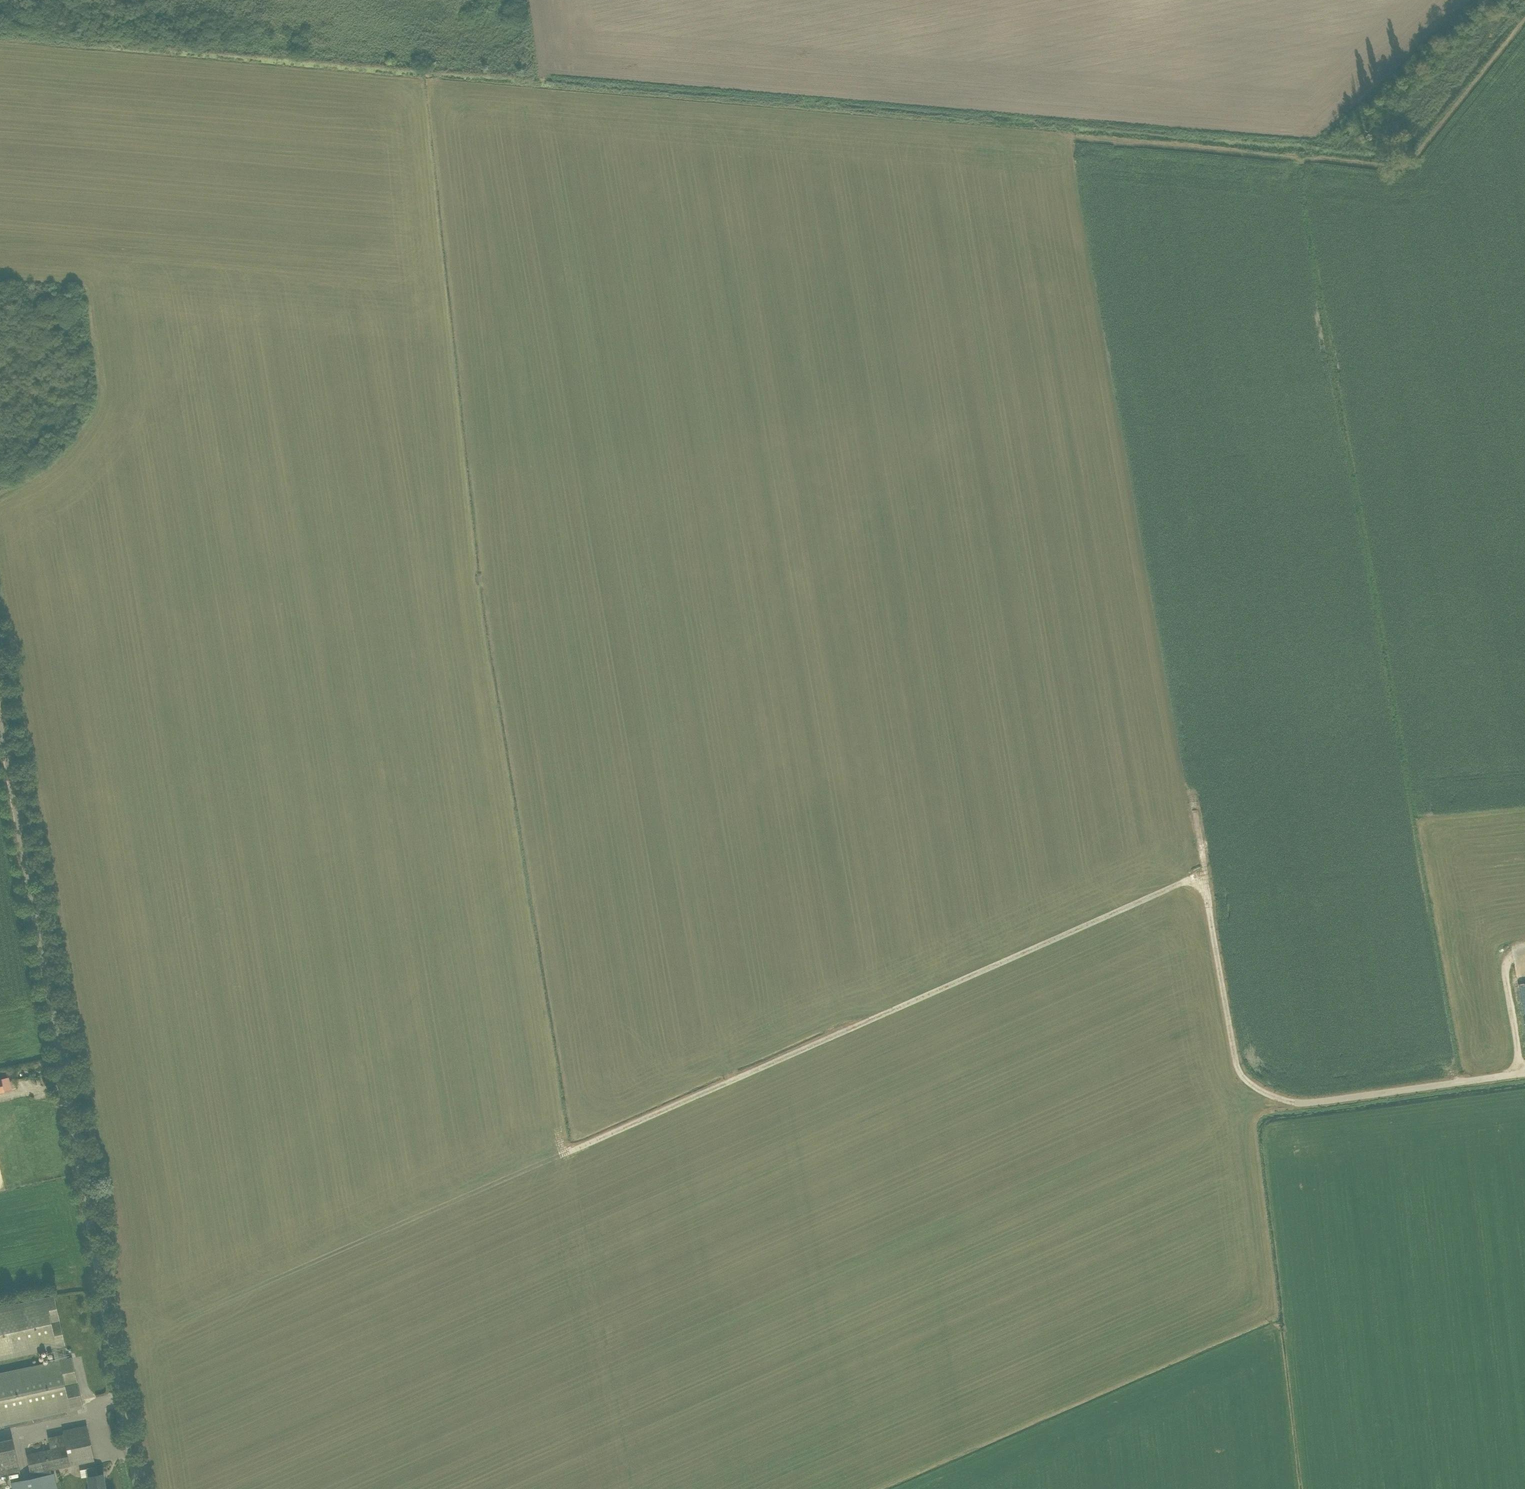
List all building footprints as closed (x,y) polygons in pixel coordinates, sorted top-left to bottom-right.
[(12,1089),(11,1088),(10,1081),(8,1077),(0,1079),(0,1092),(12,1089)] [(0,1308),(0,1360),(56,1347),(58,1359),(59,1361),(67,1359),(64,1345),(65,1345),(54,1296),(0,1308)] [(67,1359),(59,1361),(58,1359),(0,1372),(0,1425),(83,1407),(72,1358),(67,1359)] [(51,1449),(26,1454),(31,1473),(30,1473),(31,1478),(12,1482),(13,1488),(58,1488),(55,1473),(52,1473),(51,1470),(94,1460),(87,1427),(63,1432),(63,1434),(48,1437),(51,1449)] [(12,1438),(0,1441),(0,1476),(20,1471),(12,1438)] [(103,1474),(97,1475),(96,1466),(87,1468),(88,1476),(90,1488),(105,1488),(103,1474)]
